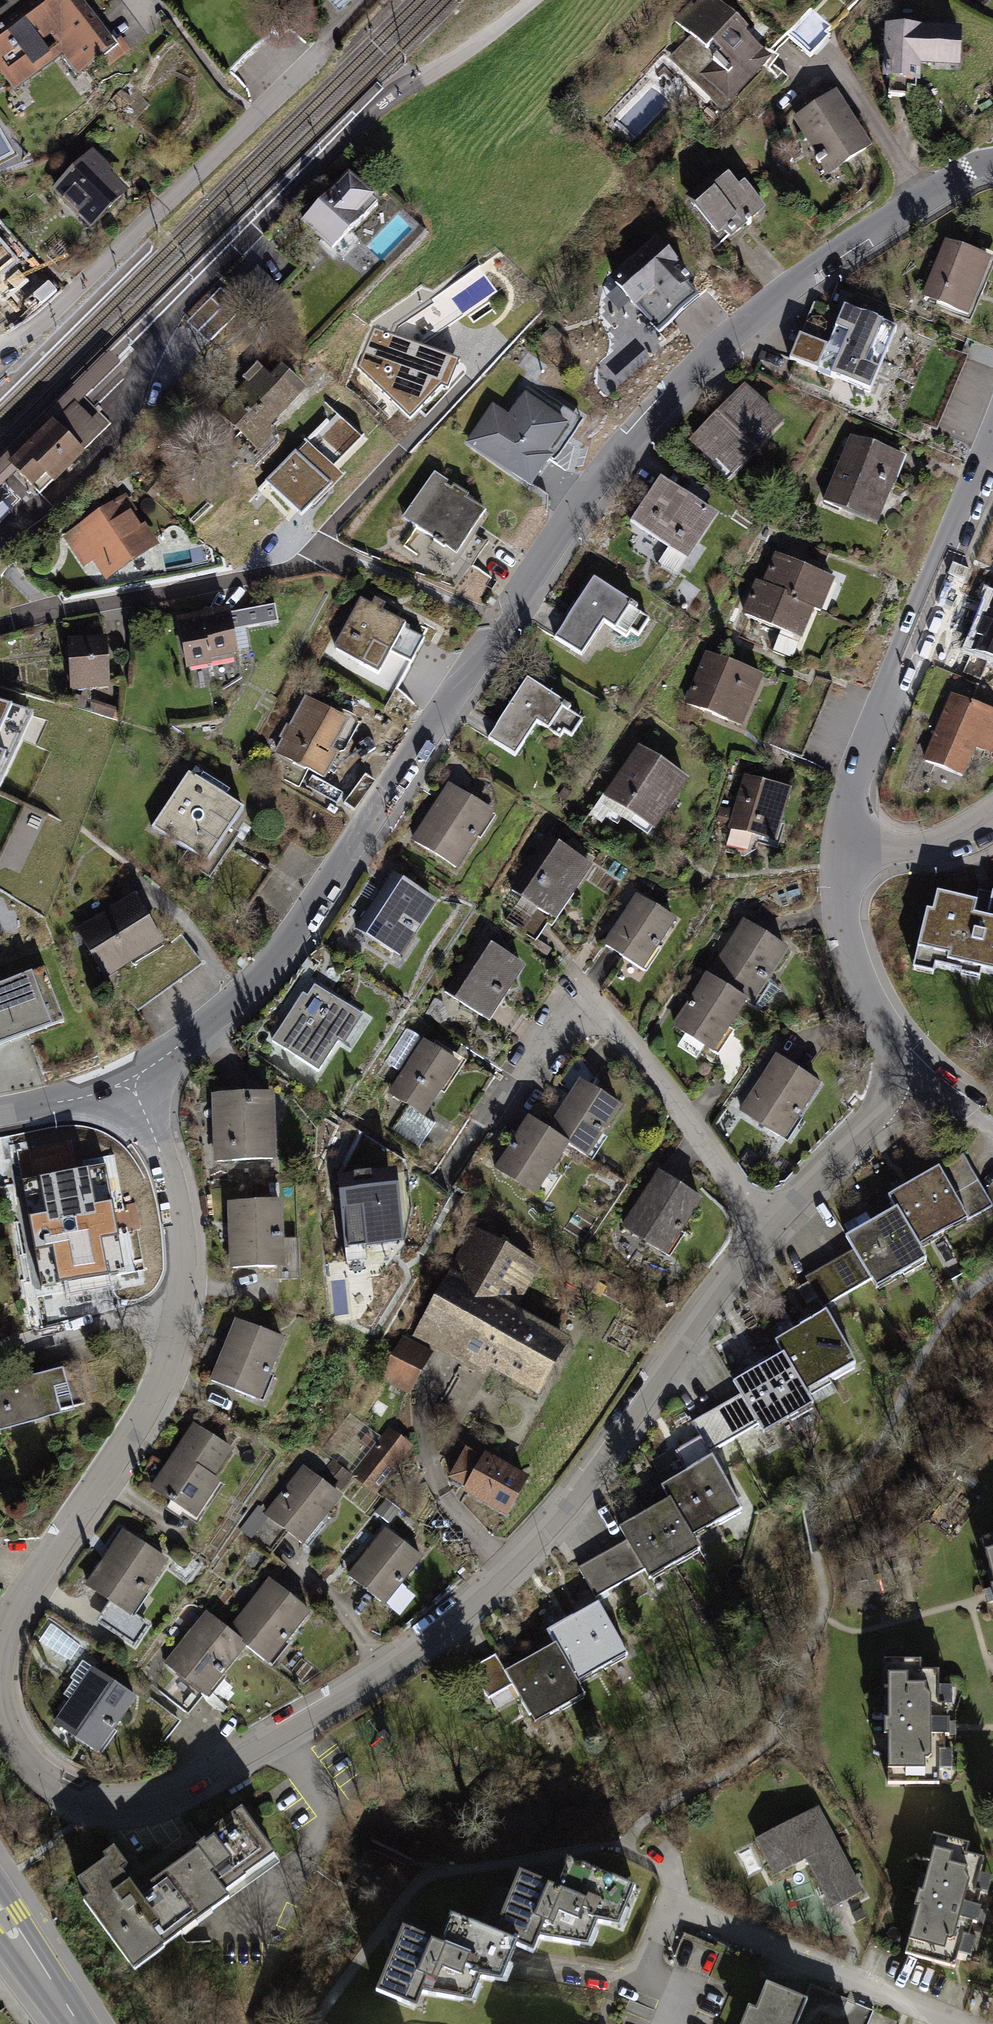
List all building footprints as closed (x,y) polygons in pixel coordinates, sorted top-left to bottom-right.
[(82,0),(51,0),(45,3),(42,0),(6,0),(9,4),(0,11),(0,72),(15,91),(63,56),(78,76),(119,47),(82,0)] [(724,109),(774,53),(715,0),(695,0),(674,23),(691,39),(673,59),(724,109)] [(813,11),(790,34),(809,54),(833,31),(813,11)] [(965,31),(888,27),(883,95),(921,98),(924,68),(965,70),(965,31)] [(874,150),(836,92),(792,120),(829,180),(874,150)] [(134,196),(96,152),(55,187),(93,231),(134,196)] [(768,210),(730,166),(688,200),(724,246),(768,210)] [(382,205),(350,173),(301,223),(333,255),(382,205)] [(706,297),(659,245),(615,284),(661,335),(706,297)] [(992,265),(947,246),(923,303),(969,322),(992,265)] [(896,330),(844,308),(828,348),(817,371),(869,393),(896,330)] [(828,348),(799,336),(790,360),(817,371),(828,348)] [(421,356),(376,342),(367,372),(397,401),(401,396),(419,378),(425,380),(432,359),(421,356)] [(0,460),(0,488),(17,471),(11,465),(77,401),(80,404),(87,397),(95,405),(129,371),(109,351),(0,460)] [(272,378),(263,370),(218,417),(258,454),(314,395),(283,366),(272,378)] [(580,420),(529,384),(508,414),(493,404),(466,442),(531,488),(580,420)] [(784,431),(746,392),(697,440),(734,479),(784,431)] [(339,400),(264,483),(304,518),(334,485),(323,475),(368,426),(339,400)] [(77,401),(11,465),(17,471),(40,496),(106,432),(88,413),(80,404),(77,401)] [(909,464),(852,438),(824,501),(881,526),(909,464)] [(488,509),(435,472),(402,519),(455,557),(488,509)] [(717,516),(660,479),(630,523),(687,561),(717,516)] [(120,498),(69,541),(108,587),(159,544),(120,498)] [(836,588),(775,560),(748,617),(809,646),(836,588)] [(639,608),(593,579),(553,639),(581,657),(603,624),(625,638),(629,632),(638,637),(649,620),(636,612),(639,608)] [(358,596),(331,649),(364,666),(407,689),(420,667),(436,635),(358,596)] [(970,654),(992,664),(992,601),(970,654)] [(187,672),(241,663),(235,630),(279,623),(276,605),(232,613),(231,610),(178,620),(187,672)] [(113,643),(69,644),(70,689),(115,687),(113,643)] [(767,678),(705,653),(683,707),(745,732),(767,678)] [(573,710),(527,680),(487,741),(515,759),(537,725),(559,740),(563,734),(572,739),(583,722),(570,714),(573,710)] [(361,730),(303,699),(276,750),(333,781),(361,730)] [(954,700),(927,769),(967,785),(978,756),(992,762),(992,760),(992,716),(954,700)] [(0,708),(0,786),(31,717),(0,708)] [(690,784),(641,751),(605,807),(654,839),(690,784)] [(251,811),(196,775),(159,831),(215,867),(251,811)] [(746,778),(732,835),(780,847),(794,790),(746,778)] [(448,787),(409,851),(458,881),(498,817),(448,787)] [(596,870),(553,840),(513,897),(556,927),(596,870)] [(437,911),(393,881),(358,931),(402,962),(437,911)] [(937,897),(922,960),(992,976),(992,910),(937,897)] [(681,927),(638,898),(604,949),(647,978),(681,927)] [(143,904),(83,940),(108,981),(168,945),(143,904)] [(791,953),(746,923),(714,973),(759,1002),(791,953)] [(526,969),(481,940),(447,991),(492,1021),(526,969)] [(0,988),(0,1046),(63,1024),(44,972),(0,988)] [(707,981),(677,1028),(720,1055),(750,1008),(707,981)] [(369,1023),(318,986),(276,1044),(327,1081),(369,1023)] [(465,1067),(432,1042),(392,1097),(426,1121),(465,1067)] [(824,1090),(778,1058),(738,1115),(784,1147),(824,1090)] [(622,1111),(584,1085),(552,1132),(589,1158),(622,1111)] [(272,1101),(209,1101),(210,1172),(273,1172),(272,1101)] [(569,1147),(535,1122),(499,1170),(534,1195),(569,1147)] [(397,1168),(337,1174),(346,1262),(377,1259),(379,1276),(405,1246),(397,1168)] [(707,1199),(661,1169),(623,1227),(669,1256),(707,1199)] [(130,1281),(111,1170),(17,1184),(36,1297),(130,1281)] [(938,1176),(889,1201),(897,1216),(917,1256),(966,1231),(938,1176)] [(286,1208),(227,1208),(227,1278),(286,1278),(286,1208)] [(849,1236),(870,1227),(865,1216),(844,1226),(849,1236)] [(897,1216),(848,1240),(856,1256),(871,1285),(876,1296),(925,1271),(917,1256),(897,1216)] [(540,1268),(475,1231),(413,1338),(487,1381),(491,1373),(543,1403),(578,1344),(516,1309),(540,1268)] [(822,1310),(871,1285),(856,1256),(807,1281),(822,1310)] [(826,1320),(777,1345),(785,1360),(806,1400),(854,1375),(826,1320)] [(288,1347),(238,1324),(214,1377),(264,1400),(288,1347)] [(434,1357),(403,1339),(379,1381),(410,1398),(434,1357)] [(785,1360),(736,1385),(744,1400),(759,1430),(764,1440),(813,1415),(806,1400),(785,1360)] [(0,1390),(0,1439),(84,1415),(71,1370),(0,1390)] [(710,1454),(759,1430),(744,1400),(695,1425),(710,1454)] [(417,1446),(393,1426),(355,1473),(379,1492),(417,1446)] [(243,1461),(191,1432),(156,1494),(208,1523),(243,1461)] [(519,1469),(484,1450),(481,1453),(463,1444),(446,1476),(463,1485),(459,1491),(506,1516),(529,1474),(519,1469)] [(713,1465),(664,1490),(672,1505),(692,1545),(741,1520),(713,1465)] [(336,1506),(297,1475),(264,1516),(303,1547),(336,1506)] [(672,1505),(623,1530),(631,1545),(646,1574),(651,1585),(700,1560),(692,1545),(672,1505)] [(430,1572),(390,1533),(349,1576),(388,1615),(430,1572)] [(169,1566),(121,1535),(77,1593),(132,1624),(169,1566)] [(981,1545),(992,1586),(992,1542),(981,1545)] [(597,1599),(646,1574),(631,1545),(582,1570),(597,1599)] [(248,1646),(269,1663),(311,1612),(270,1578),(227,1629),(248,1646)] [(600,1607),(551,1632),(558,1647),(579,1688),(628,1663),(600,1607)] [(206,1611),(163,1662),(205,1697),(248,1646),(227,1629),(206,1611)] [(558,1647),(510,1672),(517,1687),(538,1727),(587,1702),(579,1688),(558,1647)] [(489,1702),(517,1687),(510,1672),(502,1658),(474,1672),(489,1702)] [(942,1672),(884,1673),(886,1791),(944,1790),(942,1672)] [(134,1705),(92,1676),(60,1722),(102,1751),(134,1705)] [(290,1848),(253,1806),(168,1879),(205,1922),(290,1848)] [(823,1810),(757,1842),(776,1881),(811,1865),(833,1910),(864,1895),(823,1810)] [(988,1854),(933,1842),(909,1950),(964,1962),(988,1854)] [(565,1886),(517,1866),(493,1924),(538,1944),(543,1933),(592,1953),(607,1917),(627,1925),(646,1880),(579,1852),(565,1886)] [(203,1933),(139,1858),(100,1892),(164,1967),(203,1933)] [(448,1941),(402,1923),(376,1987),(421,2005),(429,1986),(464,2001),(473,1979),(495,1987),(515,1938),(458,1916),(448,1941)] [(764,1982),(747,2023),(805,2023),(814,2002),(764,1982)]
